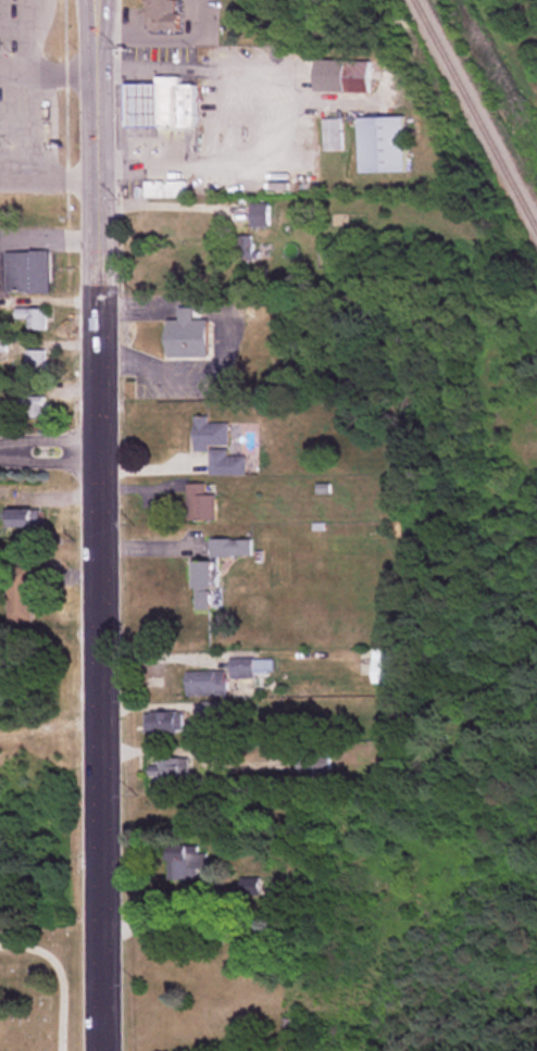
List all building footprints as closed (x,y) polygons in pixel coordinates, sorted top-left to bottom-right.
[(166,0),(145,0),(146,31),(180,31),(179,0),(171,0),(166,0)] [(368,92),(369,61),(313,61),(313,92),(368,92)] [(155,76),(157,124),(177,124),(177,126),(196,126),(195,83),(179,83),(179,76),(155,76)] [(159,83),(125,83),(125,127),(159,127),(159,83)] [(357,173),(404,173),(403,117),(357,118),(357,173)] [(340,119),(321,119),(321,151),(340,151),(340,119)] [(184,197),(184,183),(145,183),(145,197),(184,197)] [(248,227),(266,227),(266,204),(248,204),(248,227)] [(233,262),(251,262),(251,237),(233,237),(233,262)] [(4,252),(4,293),(49,293),(49,252),(4,252)] [(47,330),(47,309),(15,309),(15,330),(47,330)] [(207,358),(207,321),(192,321),(192,309),(178,309),(178,321),(166,321),(166,358),(207,358)] [(47,372),(47,350),(26,350),(26,372),(47,372)] [(27,418),(46,418),(46,397),(20,397),(20,407),(27,407),(27,418)] [(245,475),(245,456),(227,457),(227,447),(228,447),(228,423),(209,423),(209,416),(194,416),(194,452),(209,452),(209,475),(245,475)] [(187,521),(215,521),(215,484),(187,484),(187,521)] [(38,510),(8,510),(8,527),(38,527),(38,510)] [(252,540),(209,540),(209,558),(252,558),(252,540)] [(193,562),(193,610),(212,610),(212,562),(193,562)] [(7,568),(7,624),(32,624),(32,568),(7,568)] [(397,650),(372,650),(372,684),(397,684),(397,650)] [(253,659),(229,659),(229,678),(253,678),(253,659)] [(186,672),(186,696),(224,696),(224,672),(186,672)] [(221,703),(202,703),(202,719),(221,719),(221,703)] [(181,735),(181,713),(149,713),(149,735),(181,735)] [(298,778),(330,778),(330,752),(298,752),(298,778)] [(189,760),(149,760),(149,787),(189,787),(189,760)] [(167,882),(201,882),(201,849),(167,849),(167,882)] [(267,880),(240,880),(240,895),(267,895),(267,880)]
